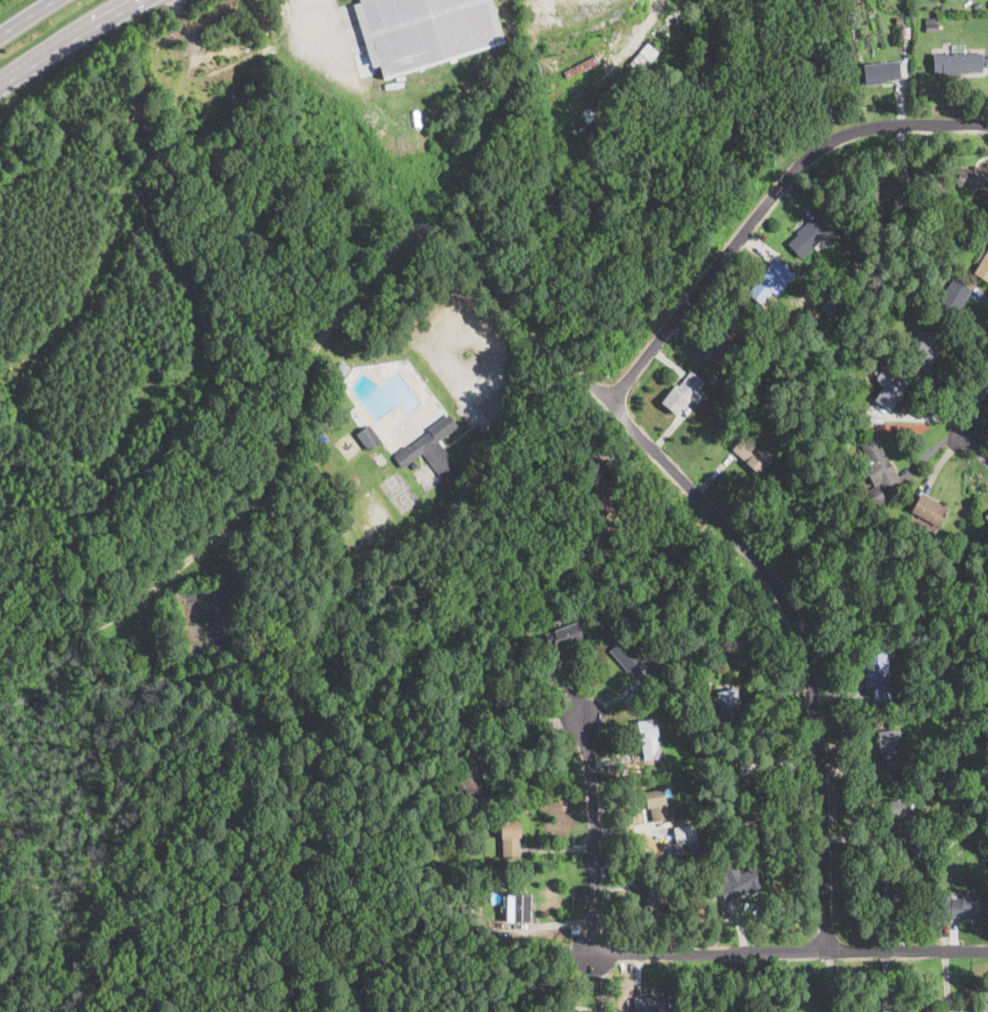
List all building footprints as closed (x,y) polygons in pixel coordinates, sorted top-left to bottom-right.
[(359,2),(358,0),(491,0),(504,42),(383,79),(379,65),(371,67),(352,5),(359,2)] [(939,32),(927,33),(926,23),(938,22),(939,32)] [(910,38),(903,39),(902,27),(910,26),(910,38)] [(660,50),(639,72),(628,62),(649,40),(660,50)] [(958,73),(958,75),(941,75),(941,73),(930,73),(930,53),(981,53),(981,73),(958,73)] [(882,82),(864,84),(862,64),(898,60),(900,78),(884,80),(884,82),(882,82)] [(986,162),(987,162),(987,193),(983,193),(983,188),(956,186),(957,168),(972,168),(972,166),(985,167),(986,162)] [(875,200),(873,200),(870,182),(899,177),(902,195),(875,200)] [(165,187),(158,193),(154,189),(161,183),(165,187)] [(819,216),(831,228),(800,258),(786,243),(796,233),(795,233),(809,218),(813,222),(819,216)] [(973,273),(987,249),(987,282),(973,273)] [(789,279),(776,296),(770,291),(760,304),(746,293),(773,257),(791,271),(786,278),(789,279)] [(966,296),(950,322),(932,311),(953,278),(971,290),(966,296)] [(838,306),(830,315),(821,306),(829,298),(838,306)] [(920,373),(919,375),(903,363),(929,327),(942,337),(934,348),(937,350),(920,373)] [(350,368),(343,377),(334,370),(340,361),(350,368)] [(890,410),(889,411),(873,400),(882,386),(876,383),(876,377),(880,370),(886,370),(907,384),(890,410)] [(697,390),(695,392),(676,415),(660,402),(672,388),(675,390),(684,379),(697,390)] [(774,389),(764,394),(760,385),(769,380),(774,389)] [(790,390),(785,393),(781,387),(786,384),(790,390)] [(737,410),(732,414),(729,410),(734,406),(737,410)] [(437,441),(445,451),(457,468),(441,479),(421,452),(401,467),(394,458),(396,456),(394,454),(405,446),(407,448),(429,432),(427,429),(448,413),(457,426),(437,441)] [(381,441),(368,451),(355,434),(361,430),(369,424),(381,441)] [(327,429),(324,433),(319,429),(323,425),(327,429)] [(767,461),(756,473),(731,449),(744,435),(769,459),(767,461)] [(898,480),(883,488),(882,488),(879,482),(873,485),(863,465),(869,462),(859,443),(875,435),(898,480)] [(840,451),(831,459),(827,454),(836,446),(840,451)] [(576,489),(573,494),(563,487),(567,481),(576,489)] [(887,500),(876,507),(867,491),(879,485),(887,500)] [(601,487),(609,491),(611,489),(618,492),(614,500),(617,502),(613,512),(609,510),(603,520),(588,513),(591,508),(579,502),(586,488),(598,494),(601,487)] [(947,507),(937,526),(910,512),(920,493),(947,507)] [(842,508),(836,514),(830,508),(837,502),(842,508)] [(9,569),(6,576),(0,573),(2,566),(9,569)] [(583,639),(556,649),(553,643),(548,645),(544,634),(577,621),(583,639)] [(631,645),(641,657),(648,651),(655,659),(633,679),(608,650),(629,631),(638,640),(631,645)] [(519,653),(513,657),(506,648),(513,644),(519,653)] [(680,652),(675,654),(672,647),(677,645),(680,652)] [(913,659),(903,660),(902,648),(912,647),(913,659)] [(889,686),(869,689),(864,653),(884,650),(889,686)] [(723,723),(722,723),(715,692),(735,687),(742,718),(723,723)] [(958,712),(950,718),(946,711),(954,706),(958,712)] [(661,758),(642,760),(636,721),(655,718),(661,758)] [(487,721),(486,729),(474,728),(475,720),(487,721)] [(896,768),(881,770),(877,731),(898,729),(903,768),(896,768)] [(482,783),(488,794),(472,803),(464,788),(458,791),(452,780),(461,775),(458,770),(474,761),(486,781),(482,783)] [(446,772),(442,774),(439,768),(448,763),(452,769),(446,772)] [(663,787),(669,818),(652,821),(649,807),(646,808),(643,791),(663,787)] [(761,820),(744,824),(737,792),(759,787),(763,803),(758,804),(761,820)] [(970,794),(967,799),(961,795),(964,791),(970,794)] [(905,815),(912,816),(913,825),(904,825),(904,837),(889,837),(889,815),(887,815),(887,800),(905,800),(905,815)] [(506,857),(500,857),(499,820),(518,820),(519,856),(506,857)] [(930,871),(922,871),(922,860),(930,860),(930,871)] [(441,878),(433,879),(431,863),(439,862),(441,878)] [(735,869),(738,874),(753,865),(763,884),(748,892),(747,890),(725,902),(718,891),(716,886),(728,880),(723,870),(726,864),(733,865),(735,869)] [(668,901),(651,913),(626,877),(643,865),(668,901)] [(900,870),(900,892),(912,892),(912,908),(883,908),(883,887),(880,887),(880,870),(900,870)] [(502,883),(486,883),(486,872),(502,872),(502,883)] [(531,893),(530,922),(510,921),(511,893),(531,893)] [(952,898),(987,901),(987,910),(987,920),(940,916),(942,895),(952,896),(952,898)] [(674,996),(674,1011),(633,1011),(633,996),(674,996)]
